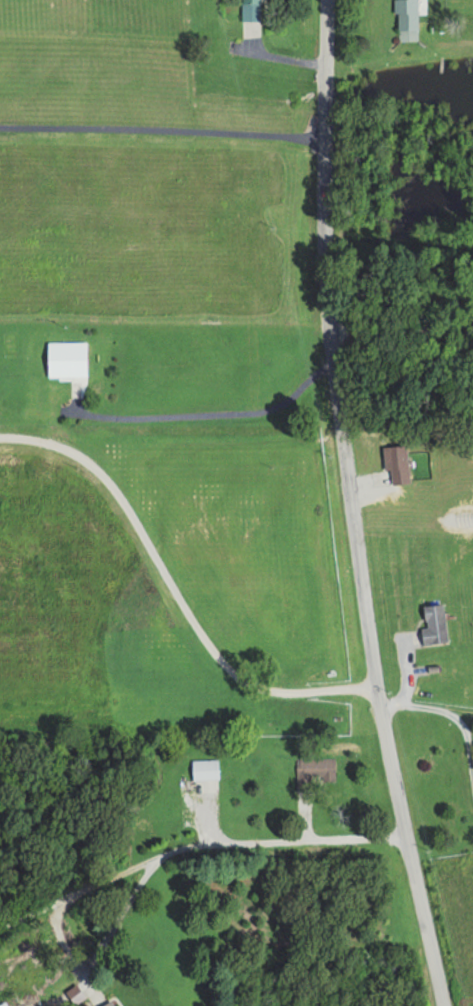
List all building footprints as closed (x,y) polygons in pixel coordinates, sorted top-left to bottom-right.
[(241,21),(261,20),(261,0),(240,0),(241,21)] [(395,38),(415,38),(416,0),(396,0),(395,38)] [(52,339),(52,383),(79,382),(79,338),(52,339)] [(386,485),(408,483),(405,445),(383,447),(386,485)] [(447,642),(442,604),(423,606),(425,627),(420,628),(422,645),(447,642)] [(296,788),(305,788),(305,779),(331,779),(331,758),(296,758),(296,788)] [(217,760),(191,760),(191,780),(217,780),(217,760)]
